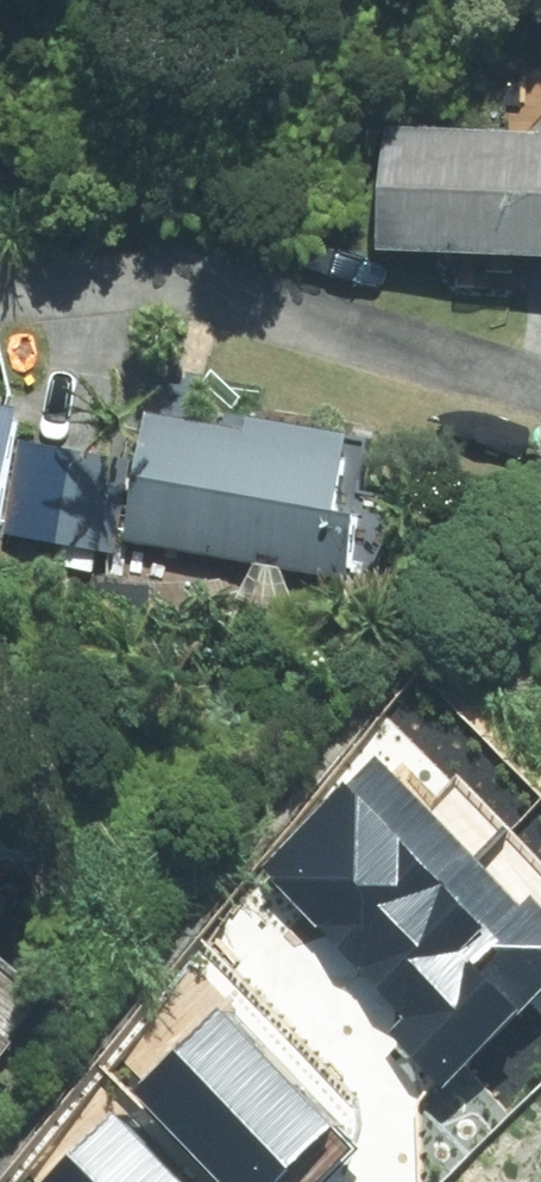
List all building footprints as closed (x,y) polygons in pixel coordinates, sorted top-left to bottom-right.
[(540,259),(540,133),(388,127),(386,181),(399,182),(396,254),(540,259)] [(32,411),(0,405),(0,539),(8,541),(32,411)] [(128,543),(349,581),(360,517),(346,513),(360,437),(256,419),(253,433),(150,415),(128,543)] [(66,547),(84,452),(29,442),(11,535),(66,547)] [(120,555),(137,462),(84,452),(66,547),(62,573),(90,579),(95,551),(120,555)] [(540,974),(540,928),(373,752),(240,877),(431,1078),(540,974)] [(360,1152),(216,1009),(128,1097),(214,1181),(330,1181),(360,1152)] [(28,1041),(0,1017),(0,1073),(28,1041)] [(112,1112),(38,1181),(178,1181),(112,1112)]
